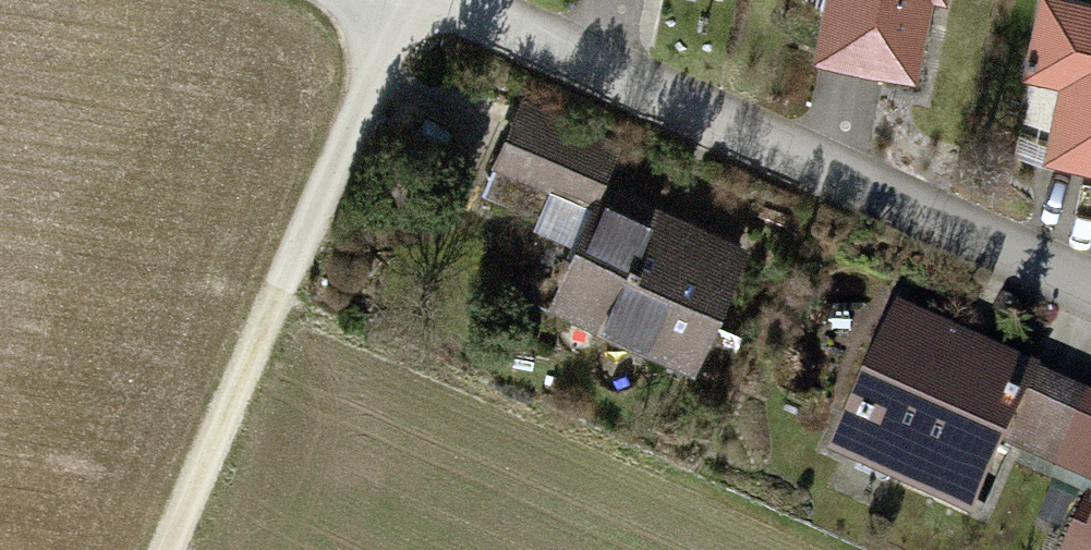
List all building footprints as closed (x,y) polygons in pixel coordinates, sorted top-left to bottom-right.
[(797,51),(895,74),(912,0),(809,0),(797,51)] [(1060,0),(1028,0),(1012,78),(1042,85),(1028,155),(1090,169),(1090,6),(1060,0)] [(599,140),(506,102),(482,161),(574,199),(599,140)] [(731,243),(590,180),(534,303),(675,367),(731,243)] [(880,297),(808,459),(954,523),(989,443),(1088,486),(1060,549),(1090,549),(1090,390),(880,297)]
